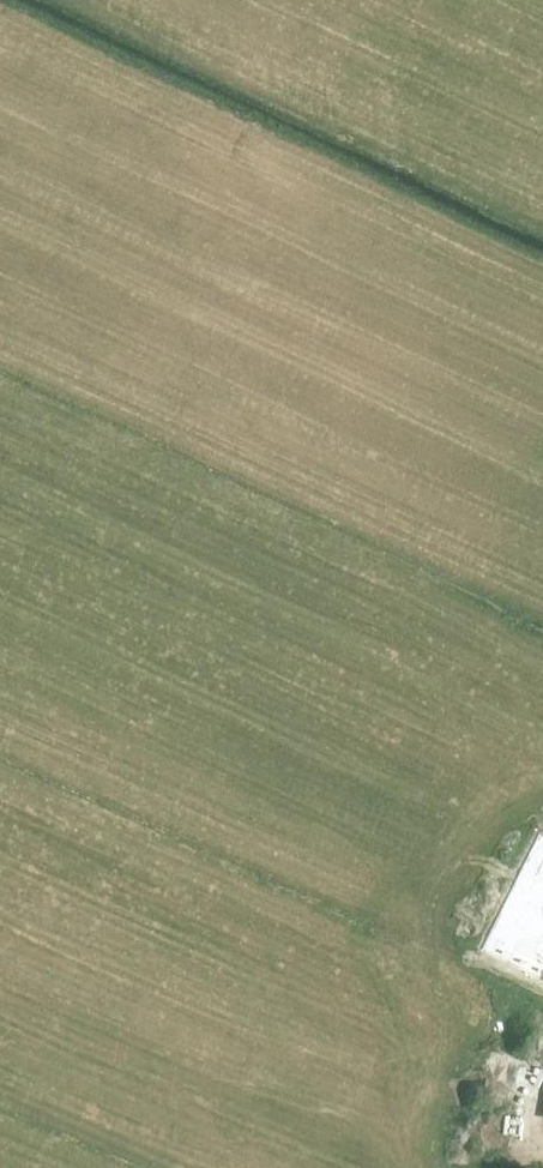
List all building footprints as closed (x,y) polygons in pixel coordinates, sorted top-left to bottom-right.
[(539,835),(485,941),(542,970),(542,837),(539,835)]
